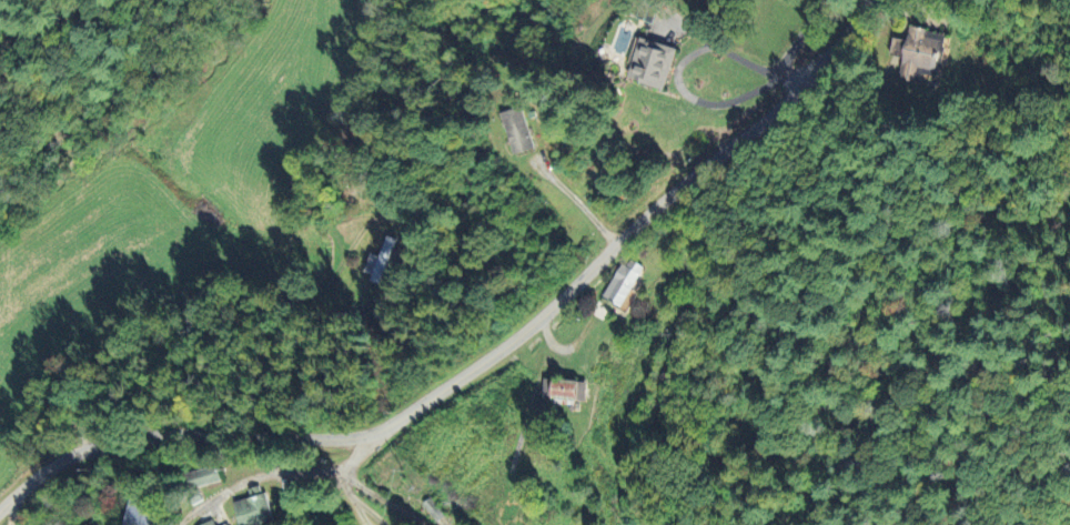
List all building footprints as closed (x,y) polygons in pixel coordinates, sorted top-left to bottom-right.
[(926,73),(942,75),(948,31),(911,26),(904,77),(925,79),(926,73)] [(631,77),(668,88),(680,46),(643,36),(631,77)] [(534,149),(522,106),(503,112),(515,154),(534,149)] [(394,237),(385,235),(380,255),(370,252),(365,272),(371,274),(370,281),(382,284),(394,237)] [(622,306),(645,267),(628,257),(605,296),(622,306)] [(588,380),(544,379),(544,398),(588,400),(588,380)] [(222,479),(216,464),(190,473),(195,488),(222,479)] [(239,524),(259,524),(274,521),(265,489),(261,491),(258,484),(248,487),(250,495),(232,501),(239,524)] [(448,515),(433,497),(425,503),(439,522),(448,515)] [(157,506),(133,498),(124,524),(151,524),(157,506)]
